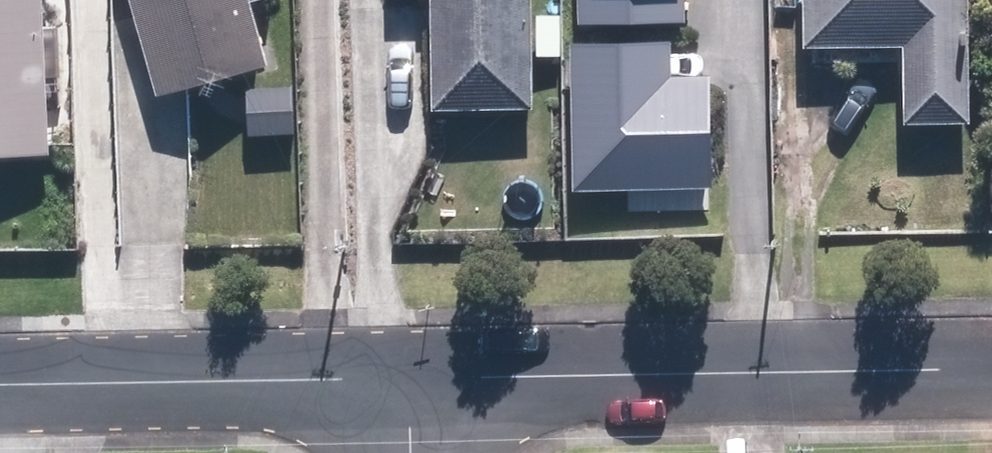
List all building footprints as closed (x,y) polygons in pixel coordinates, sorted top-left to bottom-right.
[(34,153),(28,0),(0,0),(0,154),(34,153)] [(152,92),(251,62),(233,0),(124,0),(152,92)] [(516,0),(424,0),(426,111),(518,109),(516,0)] [(580,15),(685,13),(685,0),(580,0),(580,15)] [(796,48),(898,46),(899,117),(952,116),(949,0),(795,0),(796,48)] [(569,34),(572,181),(682,179),(682,169),(710,168),(708,66),(674,67),(673,32),(569,34)]
